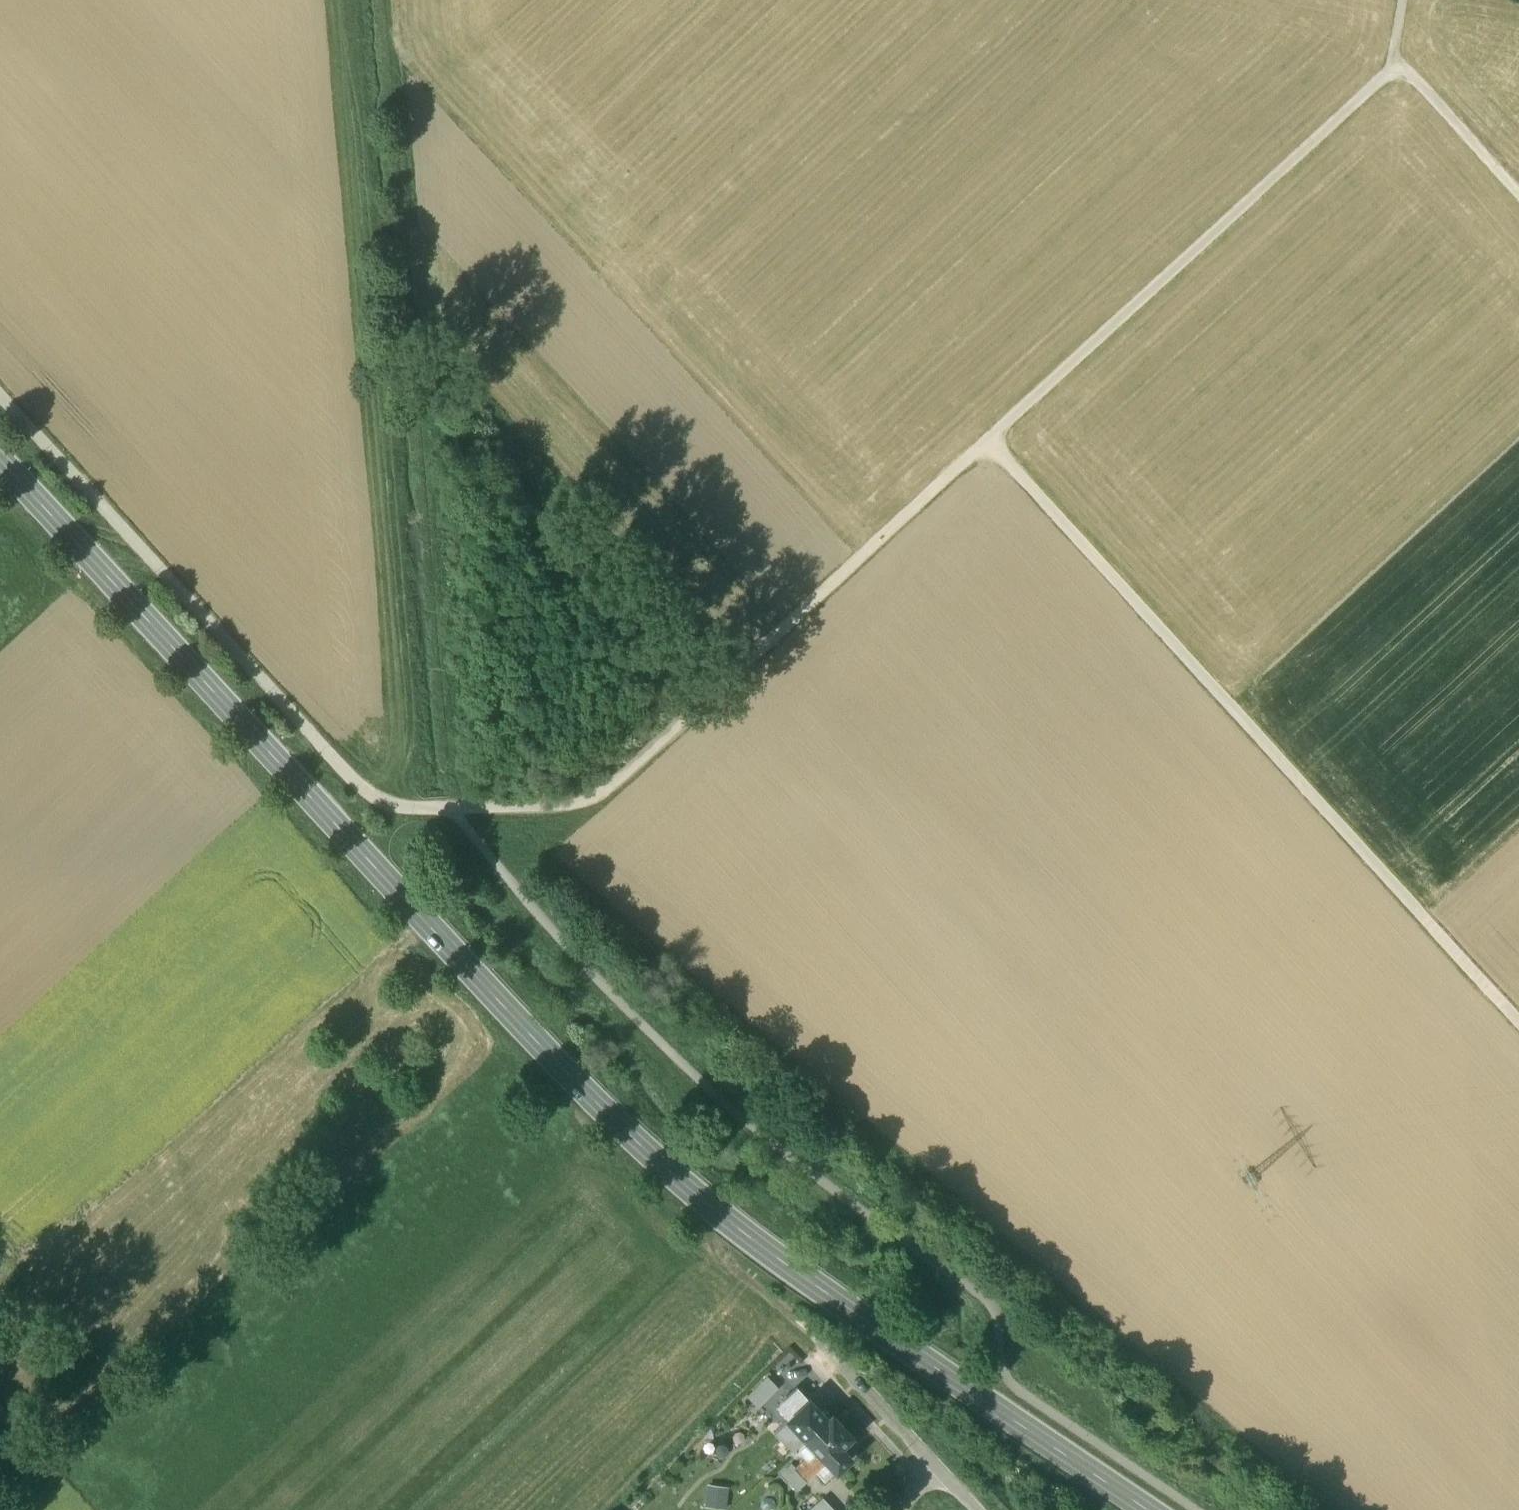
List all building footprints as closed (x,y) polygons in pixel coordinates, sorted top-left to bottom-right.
[(769,1376),(747,1396),(758,1408),(780,1387),(769,1376)] [(829,1420),(809,1399),(787,1420),(796,1430),(807,1441),(829,1420)] [(829,1420),(807,1441),(826,1461),(836,1472),(851,1458),(841,1448),(853,1437),(842,1425),(843,1425),(836,1417),(835,1418),(833,1416),(829,1420)] [(796,1430),(784,1441),(794,1452),(807,1441),(796,1430)] [(796,1467),(795,1468),(806,1480),(826,1461),(815,1450),(796,1467)] [(792,1463),(783,1473),(797,1488),(806,1480),(795,1468),(796,1467),(792,1463)] [(706,1505),(727,1508),(731,1487),(709,1484),(706,1505)] [(810,1509),(829,1509),(832,1507),(823,1498),(810,1509)]
